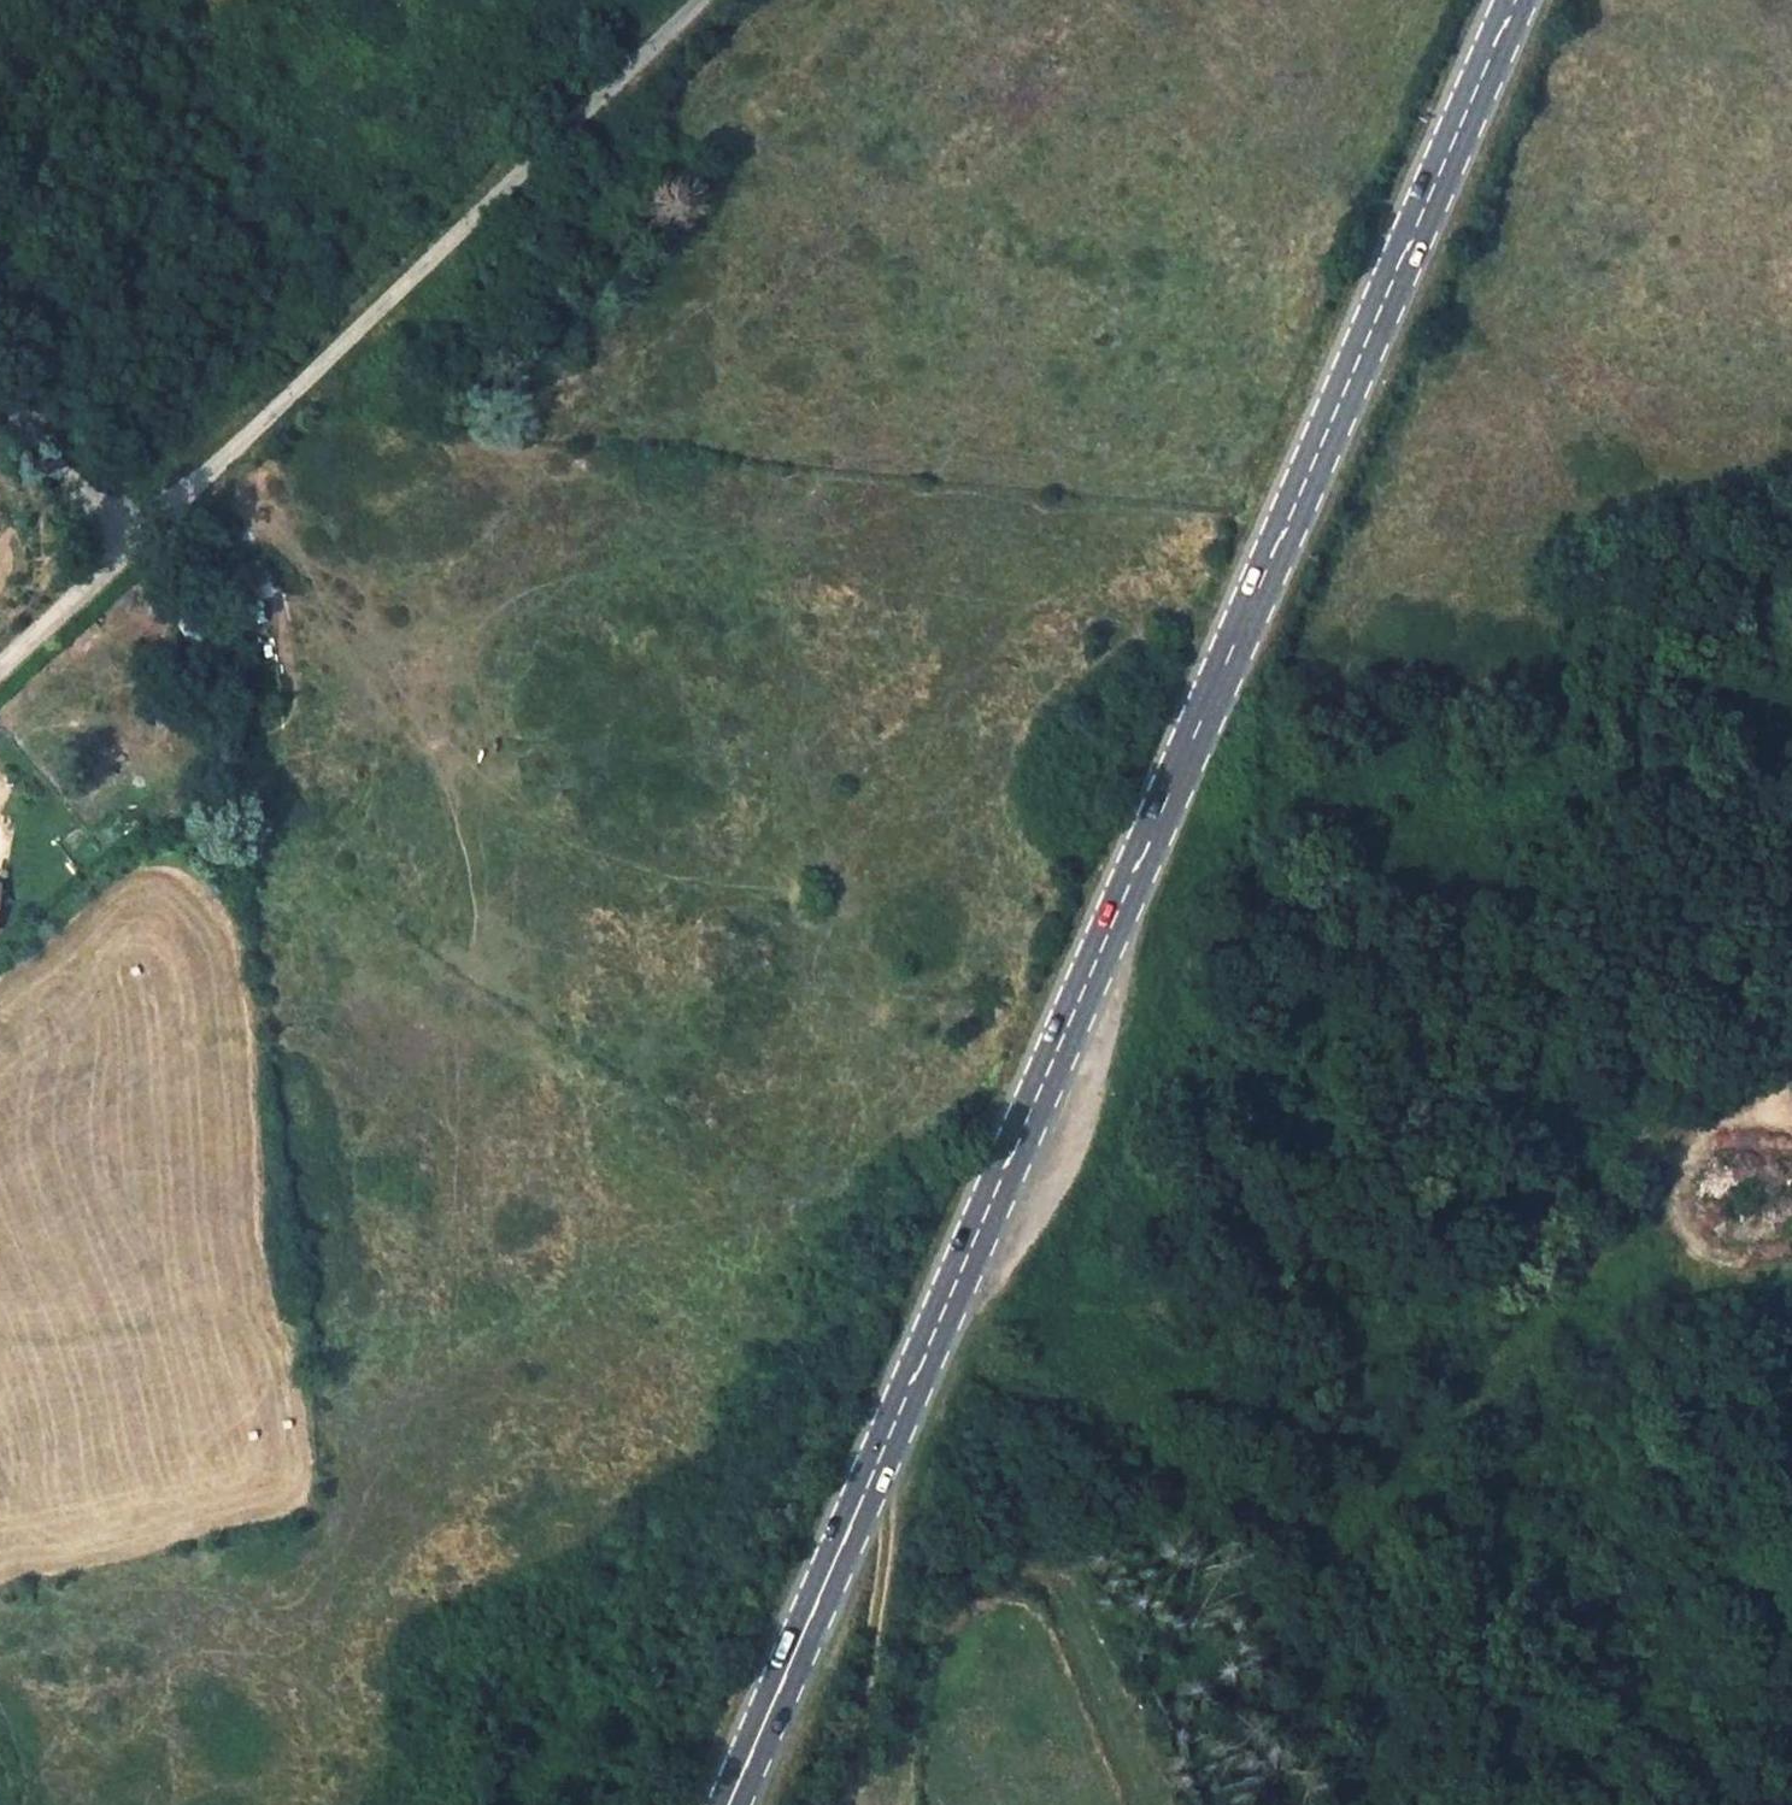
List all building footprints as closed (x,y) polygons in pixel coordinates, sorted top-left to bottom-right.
[(229,625),(197,572),(157,593),(183,642),(185,650),(229,625)]
